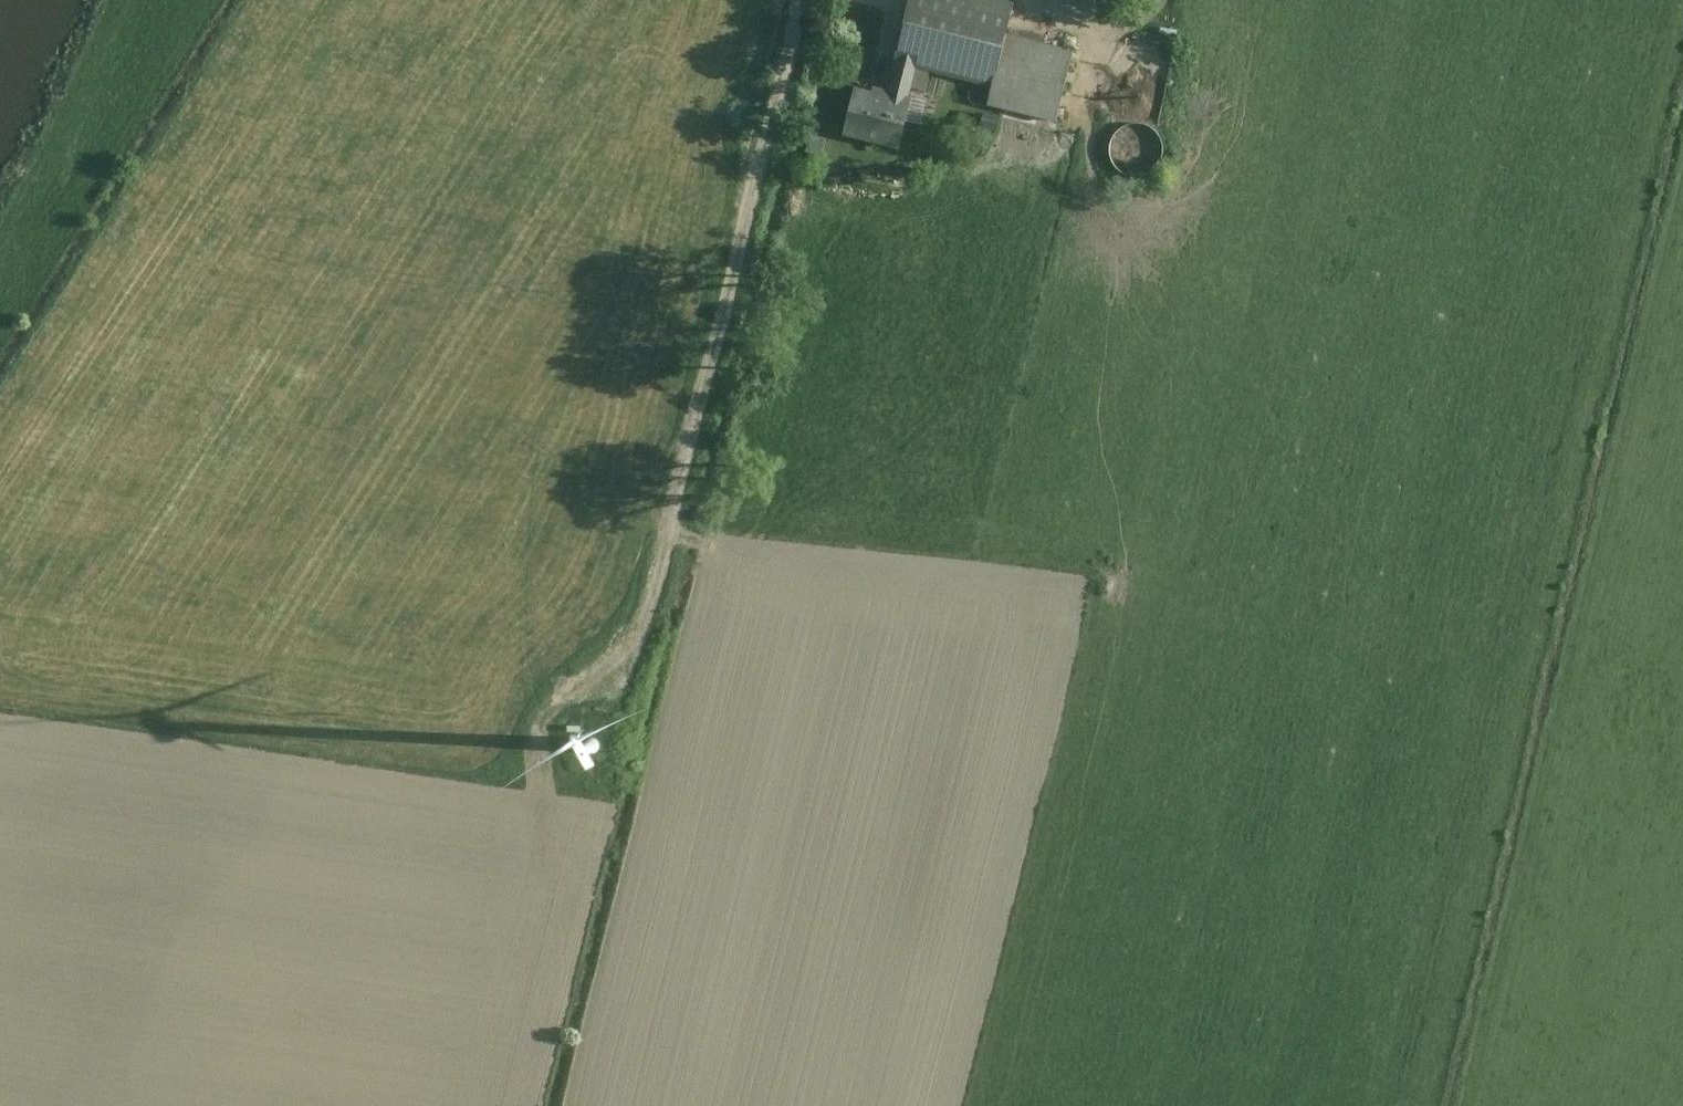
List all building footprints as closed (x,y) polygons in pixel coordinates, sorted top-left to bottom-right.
[(896,60),(906,62),(992,83),(985,109),(1067,129),(1087,47),(1027,32),(1035,0),(911,0),(896,60)] [(896,104),(861,95),(849,144),(916,161),(929,112),(939,70),(906,62),(896,104)] [(1163,160),(1166,151),(1165,141),(1160,132),(1153,126),(1144,123),(1134,124),(1125,128),(1119,136),(1116,145),(1117,155),(1121,163),(1128,170),(1138,173),(1147,172),(1156,168),(1163,160)]
